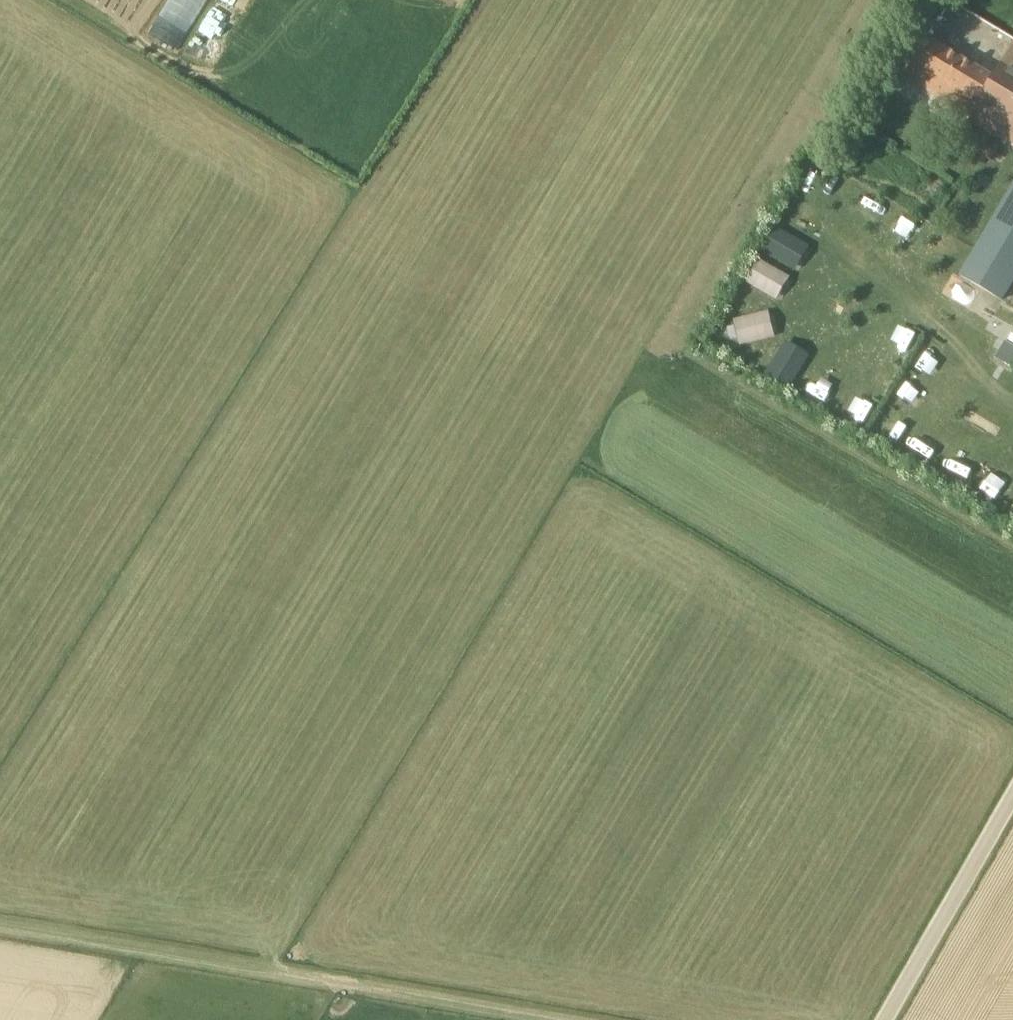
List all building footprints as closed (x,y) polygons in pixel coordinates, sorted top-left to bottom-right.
[(180,5),(174,15),(163,8),(149,33),(176,47),(195,14),(180,5)] [(994,77),(928,38),(904,77),(970,116),(994,77)] [(994,77),(970,116),(1012,141),(1012,46),(994,77)] [(996,151),(979,141),(974,151),(990,161),(996,151)] [(1005,201),(992,193),(986,203),(999,211),(961,276),(1002,300),(1012,282),(1012,188),(1005,201)] [(903,238),(911,221),(894,214),(886,231),(903,238)] [(790,268),(804,245),(774,225),(759,248),(790,268)] [(753,257),(741,281),(775,297),(786,273),(753,257)] [(772,336),(767,310),(732,316),(737,343),(772,336)] [(766,374),(791,386),(807,354),(782,341),(766,374)] [(996,358),(1012,368),(1012,345),(1006,341),(996,358)] [(857,392),(847,410),(865,420),(875,402),(857,392)] [(880,418),(881,432),(907,430),(906,416),(880,418)] [(920,438),(911,454),(927,463),(936,448),(920,438)] [(992,494),(999,475),(986,471),(980,489),(992,494)]
